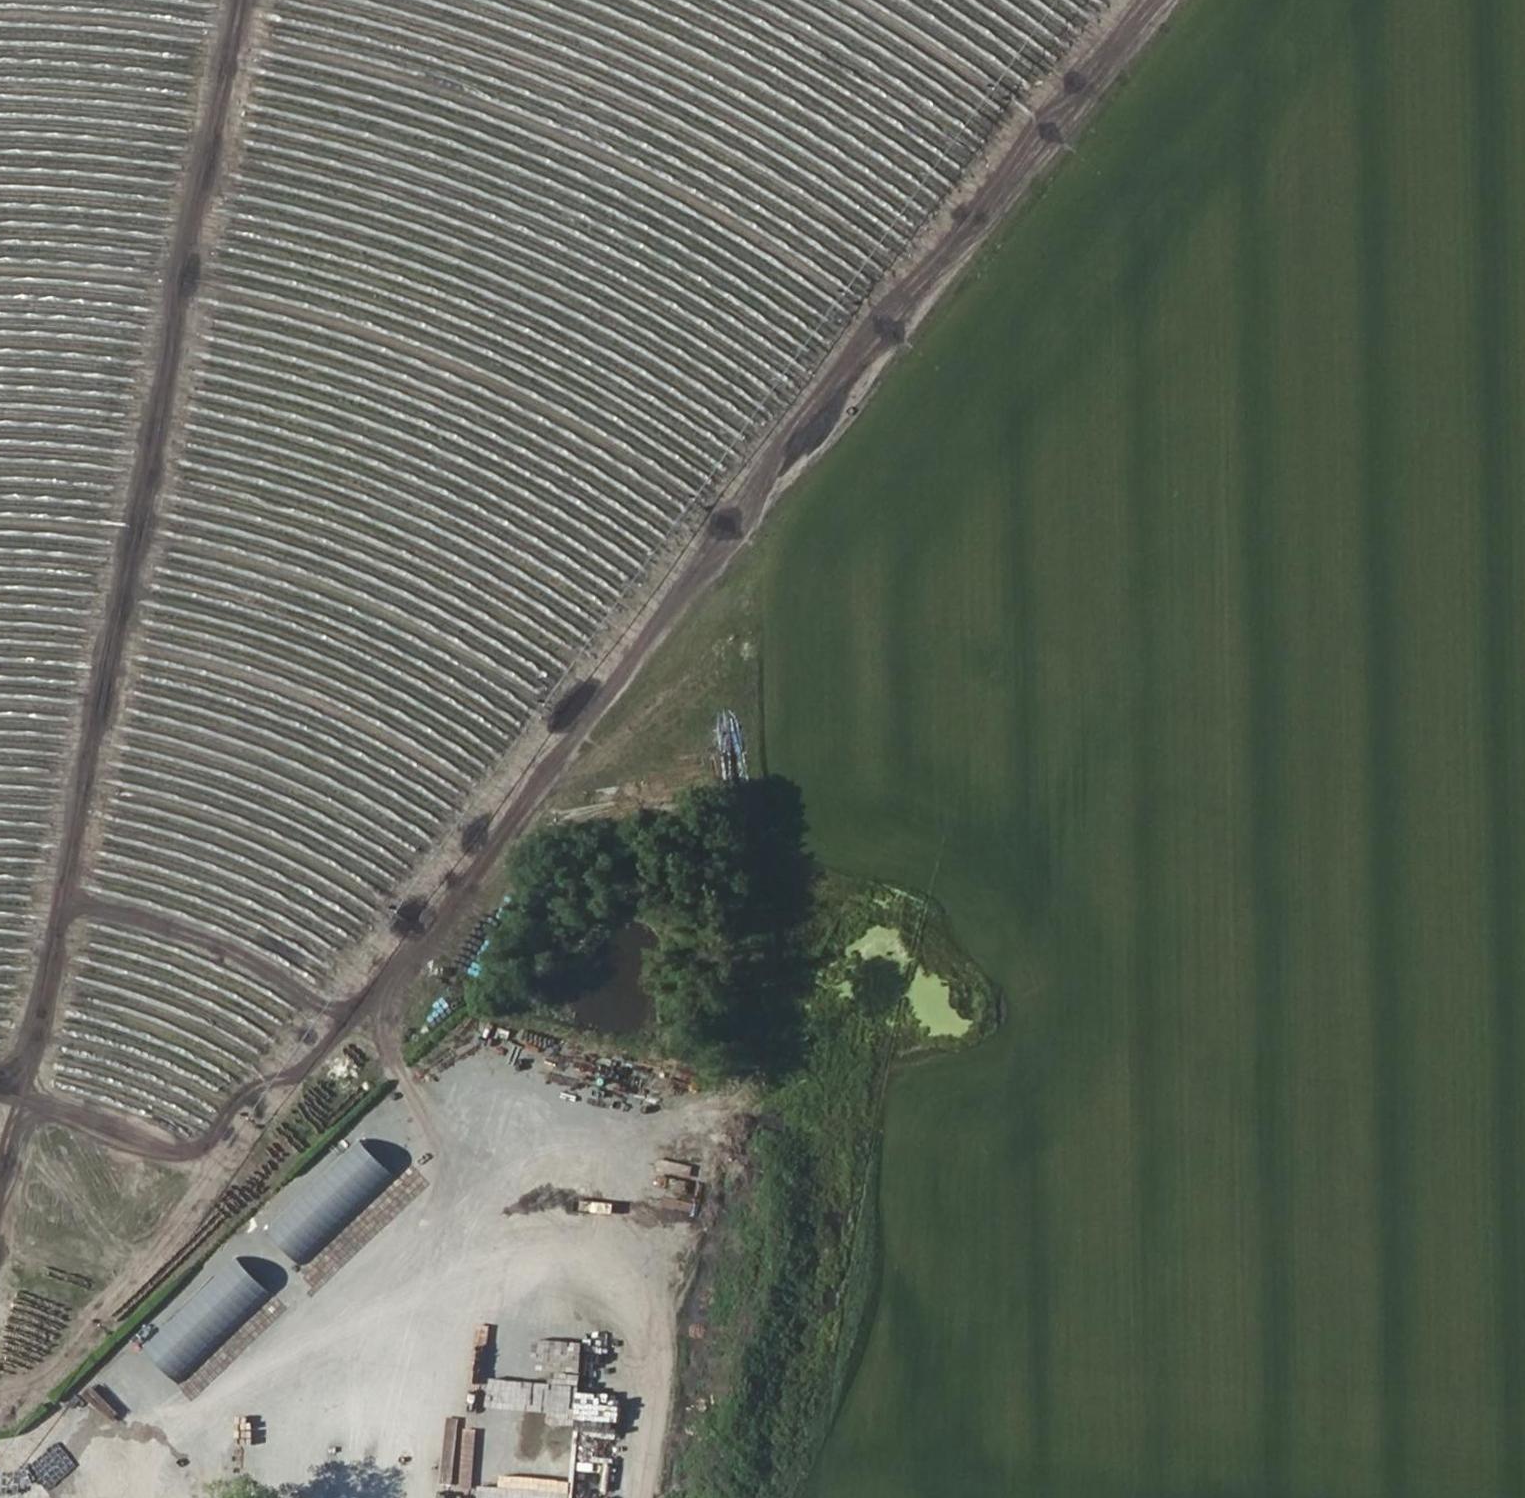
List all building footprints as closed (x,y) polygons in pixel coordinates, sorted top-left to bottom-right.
[(110,1454),(76,1452),(75,1465),(39,1463),(38,1497),(108,1497),(110,1454)] [(343,1488),(330,1487),(329,1497),(343,1497),(343,1488)]
